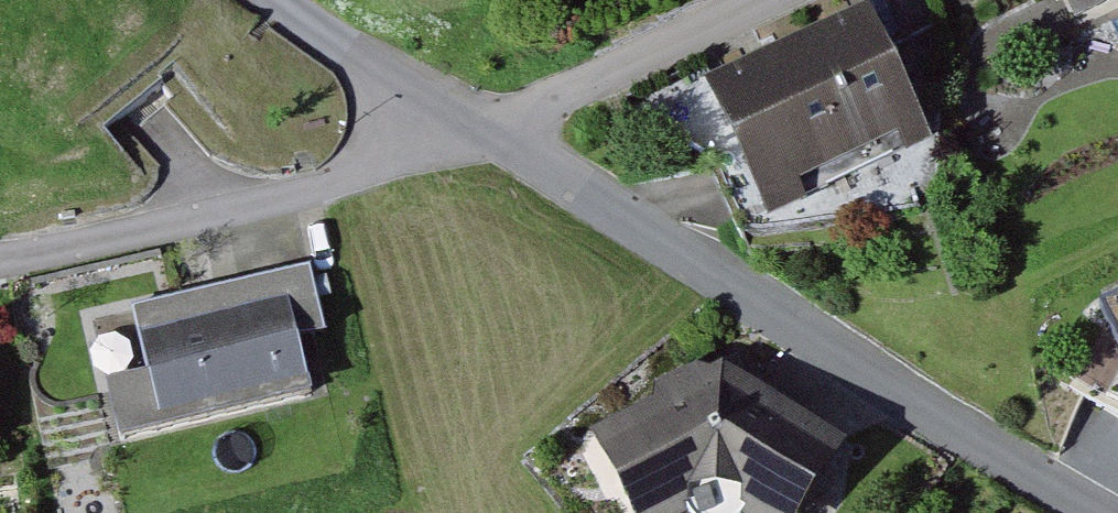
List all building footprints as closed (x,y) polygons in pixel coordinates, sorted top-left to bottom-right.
[(869,2),(706,83),(770,211),(933,130),(869,2)] [(151,62),(110,93),(134,126),(176,95),(151,62)] [(139,321),(164,425),(316,388),(291,284),(139,321)] [(1097,303),(1117,350),(1117,293),(1097,303)] [(589,429),(635,512),(669,512),(736,476),(801,512),(805,512),(851,433),(719,358),(589,429)]
